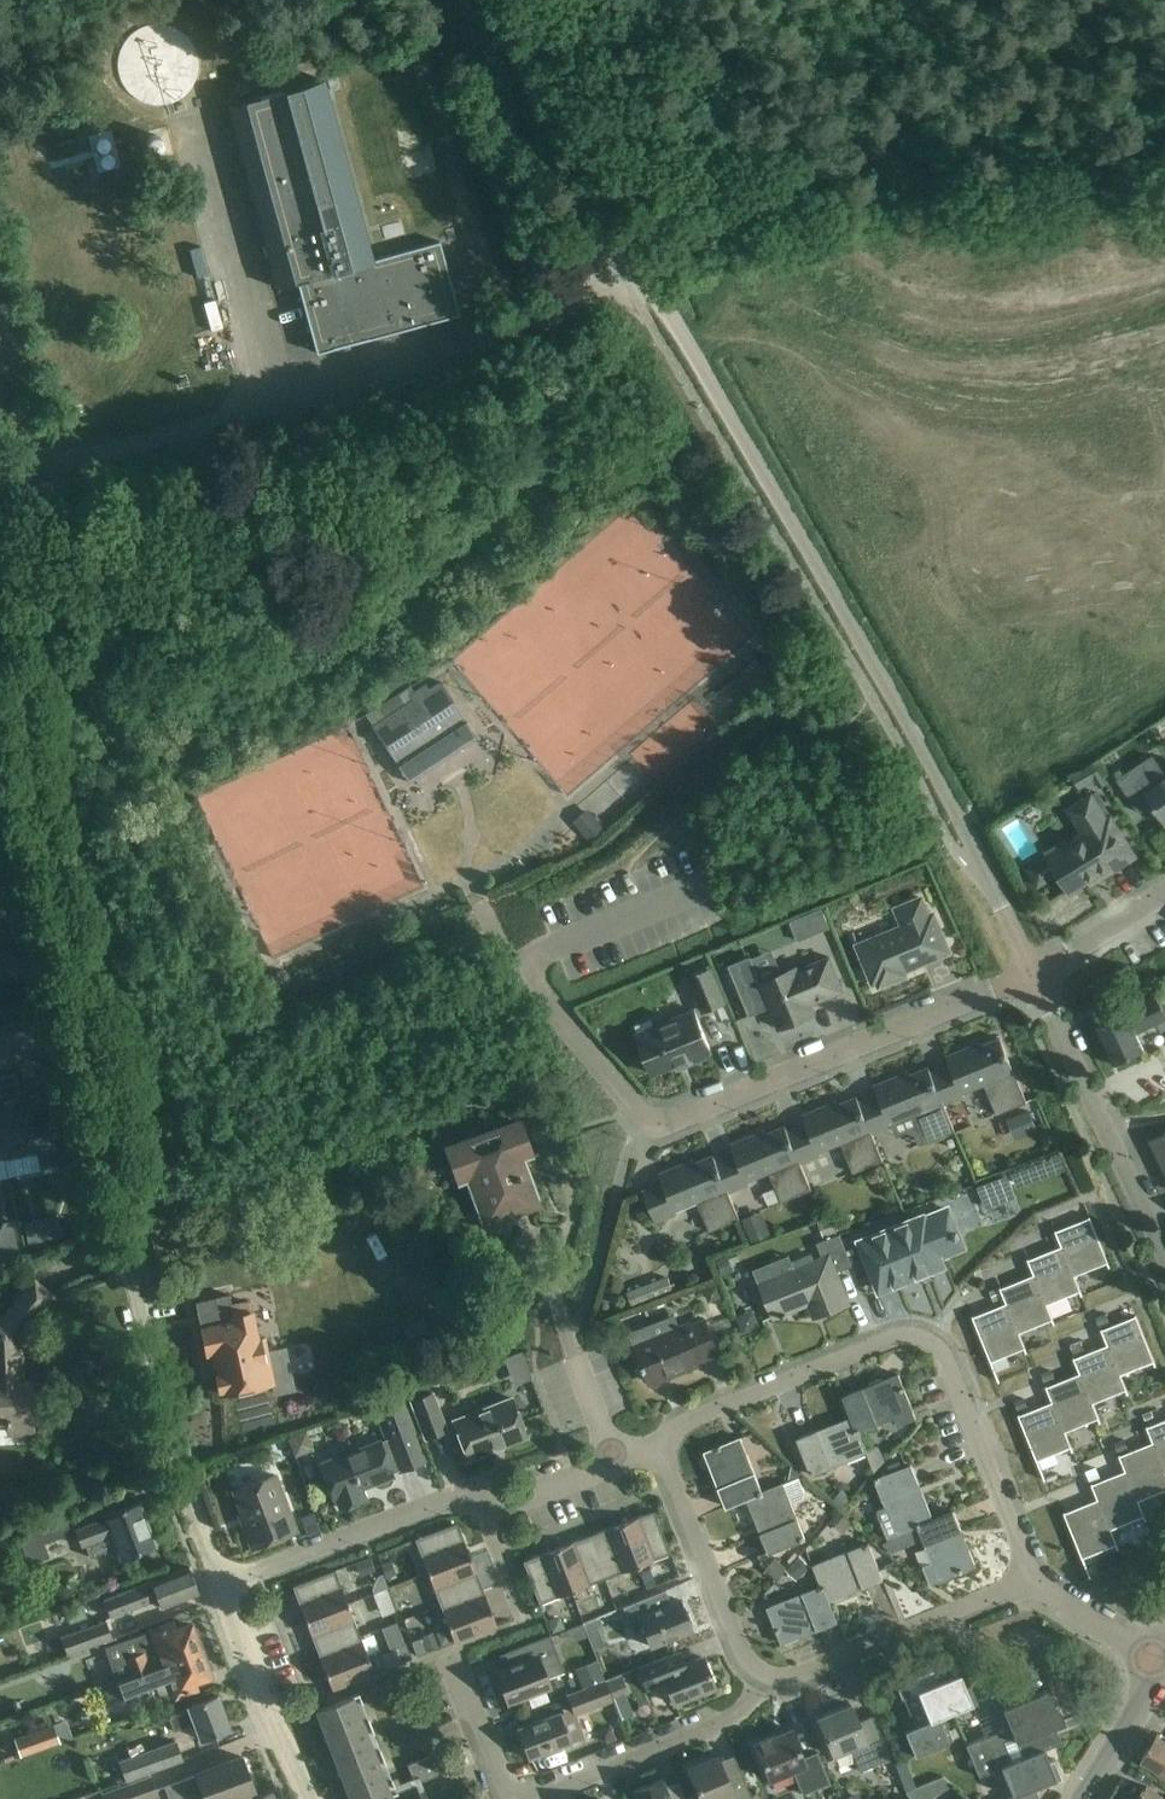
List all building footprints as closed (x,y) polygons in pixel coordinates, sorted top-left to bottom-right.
[(317,353),(460,315),(440,242),(373,259),(324,80),(228,106),(278,288),(298,282),(317,353)] [(103,137),(91,142),(102,169),(114,165),(103,137)] [(464,251),(467,259),(475,257),(473,248),(464,251)] [(758,659),(748,667),(765,689),(776,680),(758,659)] [(393,741),(417,777),(478,738),(467,721),(462,724),(449,704),(454,701),(441,682),(373,727),(385,746),(393,741)] [(890,757),(883,745),(874,751),(881,763),(890,757)] [(1164,825),(1164,776),(1152,757),(1117,780),(1140,813),(1152,805),(1164,825)] [(1084,770),(1081,772),(1089,784),(1096,780),(1101,788),(1107,784),(1095,764),(1091,767),(1087,768),(1084,770)] [(1082,834),(1046,856),(1026,868),(1038,887),(1056,875),(1068,894),(1101,874),(1103,878),(1136,857),(1111,816),(1107,819),(1091,794),(1067,809),(1082,834)] [(572,822),(589,843),(605,829),(588,809),(572,822)] [(852,933),(864,962),(873,984),(878,982),(879,987),(905,976),(904,972),(911,968),(911,966),(922,961),(923,963),(949,953),(934,914),(929,916),(922,898),(896,909),(903,927),(859,945),(854,932),(852,933)] [(809,915),(791,923),(798,941),(816,933),(809,915)] [(797,968),(759,983),(752,962),(730,971),(748,1015),(769,1007),(778,1028),(815,1013),(812,1004),(843,991),(829,957),(798,970),(797,968)] [(689,978),(703,1012),(725,1002),(711,969),(689,978)] [(731,984),(722,987),(725,995),(734,992),(731,984)] [(1136,1055),(1144,1051),(1136,1034),(1164,1020),(1164,1013),(1159,1001),(1157,995),(1124,1011),(1126,1015),(1097,1029),(1114,1065),(1136,1055)] [(653,1074),(676,1065),(688,1060),(689,1064),(712,1055),(694,1010),(671,1019),(673,1024),(640,1038),(638,1033),(636,1034),(653,1074)] [(966,1052),(947,1060),(950,1066),(931,1073),(944,1104),(964,1096),(963,1093),(984,1084),(997,1115),(1027,1103),(1000,1038),(982,1046),(980,1043),(965,1049),(966,1052)] [(878,1095),(859,1103),(872,1134),(892,1126),(891,1122),(913,1113),(925,1144),(955,1132),(944,1104),(931,1073),(929,1067),(910,1075),(909,1072),(893,1078),(893,1079),(894,1081),(875,1089),(876,1089),(878,1095)] [(0,1098),(0,1143),(4,1160),(36,1153),(39,1168),(57,1164),(49,1125),(32,1128),(25,1092),(0,1098)] [(837,1102),(821,1108),(823,1111),(804,1118),(806,1124),(788,1132),(800,1163),(820,1155),(819,1152),(841,1143),(853,1173),(883,1161),(872,1134),(859,1103),(857,1097),(838,1104),(837,1102)] [(1029,1110),(1007,1119),(1015,1139),(1037,1131),(1029,1110)] [(448,1148),(451,1157),(459,1180),(469,1177),(486,1224),(538,1205),(521,1158),(530,1154),(518,1122),(448,1148)] [(811,1190),(800,1163),(788,1132),(785,1126),(766,1134),(765,1131),(750,1137),(751,1140),(732,1148),(734,1154),(716,1161),(728,1192),(749,1184),(747,1181),(769,1172),(782,1203),(811,1190)] [(1150,1141),(1164,1172),(1164,1134),(1150,1141)] [(740,1220),(728,1192),(716,1161),(713,1155),(695,1163),(693,1160),(678,1167),(679,1169),(660,1177),(663,1183),(643,1191),(655,1222),(677,1213),(676,1210),(697,1202),(710,1232),(740,1220)] [(948,1201),(963,1232),(981,1223),(966,1193),(948,1201)] [(923,1217),(861,1242),(880,1291),(943,1266),(939,1257),(963,1247),(948,1210),(924,1220),(923,1217)] [(763,1213),(743,1216),(746,1239),(766,1237),(763,1213)] [(1055,1231),(1062,1247),(1080,1291),(1082,1296),(1083,1295),(1075,1276),(1107,1263),(1109,1267),(1110,1267),(1090,1216),(1089,1217),(1089,1218),(1057,1231),(1056,1230),(1055,1231)] [(824,1238),(837,1234),(832,1217),(818,1222),(824,1238)] [(61,1219),(50,1221),(54,1240),(65,1238),(61,1219)] [(19,1249),(15,1231),(0,1234),(0,1242),(2,1252),(19,1249)] [(760,1283),(765,1297),(774,1319),(817,1300),(823,1314),(849,1303),(836,1271),(852,1264),(843,1242),(839,1235),(820,1242),(826,1256),(813,1261),(811,1256),(792,1264),(794,1269),(760,1283)] [(1047,1304),(1080,1291),(1062,1247),(1029,1260),(1029,1259),(1028,1259),(1028,1261),(1030,1267),(1034,1275),(1052,1320),(1054,1324),(1055,1324),(1047,1304)] [(717,1260),(723,1276),(734,1271),(728,1256),(717,1260)] [(1006,1304),(1025,1348),(1026,1353),(1028,1352),(1020,1333),(1052,1320),(1034,1275),(1001,1288),(1001,1287),(1000,1288),(1006,1304)] [(673,1290),(668,1278),(627,1294),(631,1305),(673,1290)] [(8,1430),(32,1429),(29,1381),(21,1382),(19,1333),(51,1295),(35,1282),(5,1317),(0,1318),(0,1421),(6,1420),(6,1425),(8,1425),(8,1430)] [(716,1287),(705,1291),(707,1297),(714,1300),(720,1298),(716,1287)] [(1001,1290),(992,1293),(995,1301),(1003,1298),(1001,1290)] [(222,1393),(272,1382),(293,1377),(286,1349),(266,1353),(263,1338),(257,1339),(249,1303),(232,1307),(229,1295),(195,1302),(208,1364),(216,1362),(222,1393)] [(992,1361),(1025,1348),(1006,1304),(974,1317),(974,1316),(972,1316),(999,1382),(1000,1381),(992,1361)] [(1107,1315),(1097,1319),(1100,1325),(1110,1321),(1107,1315)] [(1108,1345),(1126,1390),(1128,1394),(1129,1394),(1121,1375),(1153,1361),(1155,1366),(1156,1365),(1136,1315),(1135,1316),(1135,1317),(1103,1330),(1102,1329),(1101,1329),(1108,1345)] [(718,1353),(708,1331),(704,1321),(690,1327),(689,1324),(678,1329),(673,1319),(655,1326),(633,1335),(651,1383),(704,1362),(703,1359),(718,1353)] [(1078,1341),(1067,1345),(1071,1355),(1082,1351),(1078,1341)] [(1093,1403),(1126,1390),(1108,1345),(1075,1358),(1075,1357),(1073,1358),(1080,1373),(1098,1418),(1100,1423),(1101,1422),(1093,1403)] [(526,1377),(518,1357),(502,1363),(510,1383),(526,1377)] [(1051,1370),(1041,1374),(1044,1383),(1055,1379),(1051,1370)] [(1052,1402),(1070,1447),(1072,1452),(1073,1451),(1066,1432),(1098,1418),(1080,1373),(1047,1387),(1047,1386),(1046,1386),(1052,1402)] [(858,1432),(869,1427),(894,1418),(897,1426),(916,1419),(898,1374),(843,1397),(852,1417),(858,1432)] [(425,1437),(446,1429),(432,1393),(411,1401),(425,1437)] [(511,1398),(453,1420),(468,1459),(526,1437),(511,1398)] [(1024,1399),(1015,1403),(1018,1411),(1027,1407),(1024,1399)] [(379,1442),(321,1464),(325,1476),(334,1498),(336,1498),(340,1508),(365,1499),(361,1488),(393,1476),(392,1474),(426,1461),(415,1431),(403,1400),(376,1410),(387,1439),(379,1442)] [(1070,1447),(1052,1402),(1020,1415),(1019,1414),(1018,1415),(1045,1480),(1046,1480),(1039,1460),(1070,1447)] [(1151,1411),(1143,1414),(1145,1419),(1153,1416),(1151,1411)] [(866,1451),(858,1432),(852,1417),(797,1439),(811,1474),(866,1452),(866,1451)] [(1153,1442),(1164,1472),(1164,1420),(1148,1427),(1148,1426),(1146,1426),(1153,1442)] [(763,1492),(762,1492),(740,1438),(704,1452),(727,1508),(747,1499),(763,1492)] [(1125,1438),(1113,1442),(1117,1452),(1128,1448),(1125,1438)] [(1164,1490),(1164,1472),(1153,1442),(1120,1455),(1119,1455),(1125,1471),(1144,1516),(1145,1520),(1147,1520),(1139,1501),(1164,1490)] [(900,1461),(888,1466),(891,1473),(900,1469),(903,1468),(900,1461)] [(893,1536),(918,1526),(918,1525),(933,1519),(911,1465),(903,1468),(900,1469),(891,1473),(875,1480),(890,1517),(881,1520),(888,1538),(893,1536)] [(1096,1468),(1087,1472),(1091,1482),(1100,1478),(1096,1468)] [(1098,1500),(1116,1544),(1118,1549),(1119,1548),(1111,1529),(1144,1516),(1125,1471),(1093,1484),(1093,1483),(1091,1484),(1098,1500)] [(244,1513),(248,1522),(243,1524),(252,1548),(290,1534),(284,1517),(289,1514),(274,1475),(234,1491),(243,1514),(244,1513)] [(769,1553),(792,1544),(805,1539),(791,1503),(804,1498),(805,1494),(799,1478),(783,1484),(762,1492),(763,1492),(747,1499),(769,1553)] [(844,1488),(834,1499),(842,1507),(852,1496),(844,1488)] [(1116,1544),(1098,1500),(1065,1513),(1065,1512),(1064,1512),(1090,1578),(1091,1577),(1084,1557),(1116,1544)] [(105,1519),(75,1530),(81,1546),(85,1544),(86,1546),(148,1524),(139,1501),(103,1515),(105,1519)] [(315,1511),(302,1517),(308,1534),(322,1529),(315,1511)] [(654,1511),(621,1524),(637,1566),(670,1553),(654,1511)] [(954,1511),(933,1519),(918,1525),(918,1526),(932,1563),(923,1566),(930,1584),(976,1566),(954,1511)] [(841,1512),(832,1523),(843,1532),(852,1521),(841,1512)] [(49,1556),(44,1542),(71,1532),(66,1518),(18,1535),(28,1563),(49,1556)] [(428,1574),(470,1557),(457,1523),(415,1539),(428,1574)] [(605,1579),(637,1566),(621,1524),(588,1536),(605,1579)] [(588,1536),(556,1549),(572,1591),(605,1579),(588,1536)] [(893,1536),(884,1546),(892,1554),(901,1544),(893,1536)] [(813,1565),(821,1586),(822,1586),(828,1601),(829,1601),(883,1579),(869,1543),(813,1565)] [(572,1591),(556,1549),(523,1561),(539,1604),(572,1591)] [(800,1556),(786,1570),(797,1580),(810,1566),(800,1556)] [(470,1557),(428,1574),(441,1607),(483,1591),(470,1557)] [(777,1579),(787,1568),(775,1557),(765,1569),(777,1579)] [(369,1559),(358,1563),(362,1573),(373,1569),(369,1559)] [(390,1559),(380,1564),(386,1576),(396,1572),(390,1559)] [(110,1617),(126,1611),(156,1599),(160,1608),(199,1593),(189,1566),(103,1599),(110,1617)] [(655,1569),(640,1575),(645,1589),(660,1584),(655,1569)] [(293,1587),(306,1621),(348,1605),(335,1570),(293,1587)] [(837,1622),(829,1601),(828,1601),(822,1586),(821,1586),(767,1608),(782,1644),(837,1622)] [(387,1589),(374,1594),(377,1603),(390,1598),(387,1589)] [(671,1603),(665,1590),(623,1607),(633,1633),(642,1630),(649,1647),(692,1630),(689,1624),(692,1623),(688,1613),(685,1614),(679,1600),(671,1603)] [(483,1591),(441,1607),(454,1642),(497,1626),(483,1591)] [(579,1609),(584,1622),(598,1617),(593,1604),(579,1609)] [(319,1655),(361,1638),(348,1605),(306,1621),(319,1655)] [(598,1617),(584,1622),(589,1636),(603,1631),(598,1617)] [(564,1628),(561,1621),(554,1618),(547,1621),(552,1633),(564,1628)] [(105,1621),(61,1638),(67,1655),(112,1638),(105,1621)] [(124,1658),(131,1676),(200,1650),(197,1640),(201,1637),(198,1629),(193,1630),(191,1624),(176,1630),(173,1623),(152,1631),(153,1633),(145,1636),(136,1654),(124,1658)] [(433,1632),(423,1636),(428,1648),(438,1644),(433,1632)] [(500,1682),(495,1684),(501,1698),(505,1696),(508,1702),(530,1693),(549,1686),(546,1678),(564,1671),(559,1658),(550,1635),(509,1651),(514,1665),(496,1672),(500,1682)] [(361,1638),(319,1655),(332,1689),(386,1668),(379,1650),(367,1654),(361,1638)] [(421,1638),(411,1642),(417,1656),(427,1652),(421,1638)] [(396,1647),(401,1662),(411,1658),(406,1644),(396,1647)] [(205,1662),(200,1650),(131,1676),(116,1681),(122,1699),(137,1694),(137,1692),(155,1686),(157,1694),(168,1698),(176,1695),(197,1688),(195,1681),(210,1675),(209,1673),(213,1670),(210,1661),(205,1662)] [(105,1655),(88,1658),(91,1674),(108,1672),(105,1655)] [(674,1668),(669,1655),(638,1667),(647,1690),(665,1683),(673,1704),(714,1687),(702,1657),(674,1668)] [(597,1664),(581,1670),(587,1686),(603,1680),(597,1664)] [(919,1758),(951,1744),(950,1741),(953,1740),(943,1716),(977,1702),(969,1683),(964,1685),(960,1674),(938,1683),(933,1670),(905,1682),(911,1695),(917,1692),(931,1726),(909,1735),(919,1758)] [(606,1682),(614,1702),(626,1697),(625,1696),(630,1694),(622,1675),(606,1682)] [(905,1682),(896,1685),(902,1699),(911,1695),(905,1682)] [(574,1707),(576,1712),(609,1700),(602,1684),(570,1696),(574,1707)] [(978,1776),(1000,1767),(1043,1750),(1061,1743),(1054,1726),(1064,1722),(1057,1707),(1054,1709),(1047,1690),(1025,1698),(1019,1684),(990,1696),(1004,1729),(966,1745),(978,1776)] [(341,1776),(350,1798),(381,1798),(397,1793),(384,1759),(372,1727),(359,1693),(316,1710),(329,1743),(341,1776)] [(200,1739),(208,1736),(230,1728),(218,1695),(187,1707),(168,1714),(174,1731),(194,1723),(200,1739)] [(851,1704),(817,1718),(832,1755),(850,1748),(860,1771),(892,1758),(874,1715),(858,1722),(851,1704)] [(570,1743),(582,1737),(577,1720),(559,1713),(518,1729),(529,1758),(570,1743)] [(53,1725),(15,1739),(21,1757),(59,1743),(53,1725)] [(604,1741),(605,1743),(616,1739),(612,1728),(610,1729),(608,1731),(606,1733),(605,1734),(604,1737),(604,1739),(604,1741)] [(830,1784),(826,1774),(817,1752),(802,1758),(790,1729),(755,1744),(769,1780),(791,1771),(801,1796),(830,1784)] [(1157,1736),(1141,1761),(1164,1776),(1164,1741),(1157,1736)] [(120,1761),(128,1781),(149,1773),(183,1760),(175,1740),(120,1761)] [(1043,1750),(1000,1767),(1012,1795),(1006,1798),(1039,1798),(1034,1788),(1060,1777),(1052,1758),(1047,1760),(1043,1750)] [(431,1756),(407,1765),(415,1784),(438,1775),(431,1756)] [(196,1774),(196,1775),(164,1787),(169,1798),(190,1798),(204,1794),(205,1798),(232,1798),(254,1791),(241,1757),(196,1774)] [(697,1791),(700,1798),(752,1798),(738,1766),(724,1772),(717,1757),(688,1769),(697,1791)] [(915,1787),(905,1760),(894,1764),(904,1791),(915,1787)] [(149,1773),(128,1781),(128,1783),(101,1793),(103,1798),(152,1798),(158,1797),(149,1773)] [(911,1798),(923,1798),(949,1786),(942,1773),(907,1791),(911,1798)] [(633,1791),(636,1798),(670,1798),(662,1779),(633,1791)] [(1138,1798),(1164,1798),(1146,1786),(1138,1798)] [(275,1789),(249,1798),(279,1798),(275,1789)]
